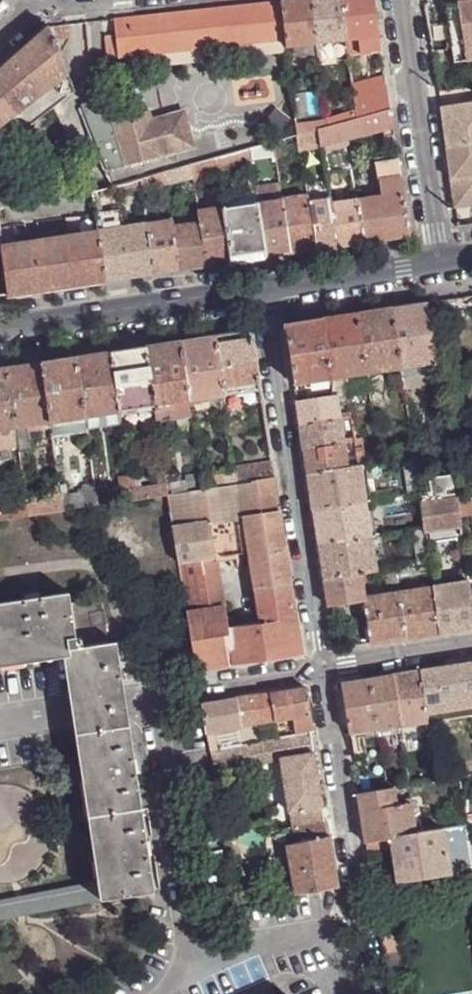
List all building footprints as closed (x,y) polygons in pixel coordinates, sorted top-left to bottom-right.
[(285,39),(281,0),(209,8),(214,45),(285,39)] [(281,0),(285,39),(286,45),(316,42),(311,0),(284,0),(281,0)] [(316,42),(322,41),(346,39),(340,0),(311,0),(316,42)] [(346,39),(357,109),(358,118),(390,109),(373,0),(340,0),(346,39)] [(455,2),(457,17),(444,18),(450,55),(471,52),(471,0),(455,0),(455,2)] [(443,8),(444,18),(457,17),(455,2),(447,4),(447,7),(443,8)] [(209,8),(115,18),(117,35),(120,55),(214,45),(209,8)] [(49,26),(54,39),(71,37),(70,23),(49,26)] [(67,73),(54,39),(49,26),(0,70),(0,126),(67,73)] [(120,55),(117,35),(106,37),(108,57),(120,55)] [(286,45),(285,39),(214,45),(120,55),(121,68),(287,51),(286,45)] [(322,41),(316,42),(319,61),(324,60),(322,41)] [(450,55),(451,62),(471,59),(471,52),(450,55)] [(75,92),(67,73),(0,126),(0,152),(75,92)] [(84,103),(83,105),(108,170),(177,151),(167,113),(151,117),(150,108),(116,116),(112,101),(109,101),(107,92),(84,103)] [(445,147),(471,143),(471,101),(438,106),(445,147)] [(358,118),(328,126),(319,128),(322,145),(348,139),(384,130),(391,128),(393,127),(390,109),(358,118)] [(357,109),(326,118),(328,126),(358,118),(357,109)] [(167,113),(177,151),(195,146),(185,110),(167,113)] [(328,126),(326,118),(297,122),(298,134),(319,128),(328,126)] [(322,145),(319,128),(298,134),(300,149),(322,145)] [(348,139),(322,145),(323,152),(350,146),(348,139)] [(445,147),(454,206),(471,203),(471,143),(445,147)] [(217,168),(251,161),(249,148),(215,157),(217,168)] [(193,173),(217,171),(217,168),(215,157),(191,164),(193,173)] [(403,193),(398,160),(376,165),(382,195),(383,196),(403,193)] [(165,183),(193,176),(193,173),(191,164),(164,171),(165,183)] [(327,181),(328,183),(354,179),(352,169),(326,173),(327,181)] [(142,188),(165,183),(164,171),(141,178),(142,188)] [(308,201),(330,198),(328,183),(327,181),(305,184),(307,195),(308,201)] [(92,191),(98,232),(124,228),(117,184),(113,186),(92,191)] [(228,207),(257,202),(256,191),(226,195),(228,207)] [(357,199),(364,241),(410,234),(403,193),(383,196),(382,195),(357,199)] [(232,262),(265,256),(257,202),(228,207),(226,195),(221,196),(223,208),(232,262)] [(290,253),(315,248),(308,201),(307,195),(281,199),(290,253)] [(315,248),(338,245),(331,203),(330,198),(308,201),(315,248)] [(265,256),(290,253),(281,199),(257,202),(265,256)] [(338,245),(364,241),(357,199),(331,203),(338,245)] [(0,209),(0,234),(2,245),(40,240),(34,203),(4,208),(0,209)] [(207,265),(232,262),(223,208),(199,211),(200,222),(207,265)] [(155,273),(180,269),(172,227),(171,221),(147,224),(155,273)] [(180,269),(207,265),(200,222),(172,227),(180,269)] [(105,281),(155,273),(147,224),(124,228),(98,232),(105,281)] [(9,296),(105,281),(98,232),(40,240),(2,245),(9,296)] [(426,302),(390,307),(399,367),(434,362),(426,302)] [(399,367),(390,307),(356,313),(365,373),(399,367)] [(356,313),(322,318),(331,377),(365,373),(356,313)] [(284,324),(293,383),(331,377),(322,318),(284,324)] [(250,329),(214,334),(224,394),(259,388),(250,329)] [(214,334),(179,340),(189,399),(224,394),(214,334)] [(179,340),(145,345),(155,404),(189,399),(179,340)] [(145,345),(110,350),(119,410),(155,404),(145,345)] [(110,350),(75,355),(85,415),(119,410),(110,350)] [(75,355),(41,361),(50,420),(85,415),(75,355)] [(41,361),(7,366),(16,425),(50,420),(41,361)] [(436,380),(434,362),(399,367),(402,386),(436,380)] [(0,367),(0,450),(19,447),(16,425),(7,366),(0,367)] [(368,392),(402,386),(399,367),(365,373),(368,392)] [(365,373),(331,377),(331,388),(346,395),(368,392),(365,373)] [(293,383),(295,401),(330,396),(330,394),(331,388),(331,377),(293,383)] [(330,396),(295,401),(299,426),(338,420),(335,394),(330,394),(330,396)] [(189,399),(155,404),(158,423),(192,418),(189,399)] [(119,410),(85,415),(87,428),(121,423),(119,410)] [(85,415),(50,420),(52,438),(87,433),(87,428),(85,415)] [(342,443),(338,420),(299,426),(303,448),(342,443)] [(345,466),(342,443),(303,448),(307,472),(345,466)] [(407,494),(418,492),(412,457),(401,459),(407,494)] [(238,471),(237,472),(239,483),(273,478),(271,467),(270,462),(236,465),(238,471)] [(358,465),(356,465),(345,466),(307,472),(312,508),(364,500),(358,465)] [(237,472),(202,477),(204,488),(239,483),(237,472)] [(140,473),(129,475),(131,488),(142,487),(140,473)] [(454,496),(451,473),(428,477),(430,490),(418,492),(419,501),(454,496)] [(131,488),(129,475),(119,477),(123,501),(132,500),(131,488)] [(239,483),(204,488),(208,508),(210,520),(244,514),(278,509),(273,478),(239,483)] [(142,487),(131,488),(132,500),(169,493),(167,483),(142,487)] [(95,486),(61,491),(64,510),(99,505),(97,494),(95,486)] [(204,488),(169,493),(172,513),(208,508),(204,488)] [(423,528),(419,501),(418,492),(407,494),(395,495),(400,531),(412,529),(423,528)] [(107,493),(97,494),(99,505),(108,503),(107,493)] [(466,493),(454,496),(456,507),(468,505),(466,493)] [(36,494),(26,496),(28,505),(30,516),(39,514),(36,494)] [(456,507),(454,496),(419,501),(423,528),(458,523),(456,507)] [(380,534),(374,499),(364,500),(370,536),(380,534)] [(370,536),(364,500),(312,508),(318,544),(370,536)] [(210,520),(208,508),(172,513),(174,526),(210,520)] [(285,552),(278,509),(244,514),(249,553),(250,558),(285,552)] [(244,514),(210,520),(211,529),(216,557),(216,558),(249,553),(244,514)] [(211,529),(210,520),(174,526),(176,534),(211,529)] [(458,523),(423,528),(425,539),(460,534),(458,523)] [(425,539),(423,528),(412,529),(418,564),(428,562),(425,539)] [(216,557),(211,529),(176,534),(180,562),(216,557)] [(375,570),(370,536),(318,544),(322,577),(360,572),(375,570)] [(289,581),(285,552),(250,558),(255,586),(289,581)] [(180,562),(182,578),(219,573),(216,558),(216,557),(180,562)] [(429,571),(428,562),(418,564),(394,567),(396,575),(429,571)] [(364,598),(360,572),(322,577),(327,606),(364,601),(364,598)] [(182,578),(188,611),(224,605),(219,573),(182,578)] [(294,616),(289,581),(255,586),(260,620),(294,616)] [(432,587),(438,632),(471,627),(471,618),(469,597),(467,582),(432,587)] [(432,587),(398,592),(405,638),(438,632),(432,587)] [(57,649),(69,648),(77,647),(70,603),(69,592),(39,597),(25,598),(0,602),(0,659),(57,649)] [(398,592),(364,598),(364,601),(367,616),(371,643),(405,638),(398,592)] [(70,603),(77,647),(108,642),(102,599),(70,603)] [(196,669),(233,663),(226,626),(224,605),(188,611),(196,669)] [(300,653),(294,616),(260,620),(226,626),(233,663),(300,653)] [(371,643),(367,616),(350,619),(354,645),(371,643)] [(75,685),(122,678),(116,640),(108,642),(77,647),(69,648),(71,655),(75,685)] [(71,655),(69,648),(57,649),(58,657),(71,655)] [(419,671),(423,704),(426,720),(426,723),(471,715),(471,662),(458,664),(457,665),(443,667),(419,671)] [(419,671),(392,675),(399,725),(426,720),(423,704),(419,671)] [(339,684),(347,732),(399,725),(392,675),(339,684)] [(78,709),(82,732),(128,725),(125,702),(122,678),(75,685),(78,709)] [(306,687),(270,693),(274,718),(293,715),(310,712),(306,687)] [(274,718),(270,693),(251,696),(256,722),(274,718)] [(251,696),(235,699),(240,725),(256,722),(251,696)] [(235,699),(202,703),(206,731),(240,725),(235,699)] [(312,731),(310,712),(293,715),(296,734),(299,733),(312,731)] [(83,739),(106,899),(154,891),(148,856),(146,842),(141,809),(136,774),(134,759),(133,752),(132,745),(128,725),(82,732),(83,739)] [(259,742),(258,742),(261,755),(259,756),(260,763),(279,759),(279,758),(313,754),(310,734),(313,733),(312,731),(299,733),(296,734),(278,738),(277,738),(259,742)] [(78,741),(97,882),(100,899),(106,899),(83,739),(78,741)] [(227,748),(219,750),(223,771),(260,763),(259,756),(261,755),(258,742),(243,744),(227,748)] [(223,771),(219,750),(209,752),(213,773),(223,771)] [(279,758),(279,759),(288,811),(296,810),(296,813),(306,811),(306,809),(322,807),(313,754),(279,758)] [(442,779),(445,798),(463,795),(460,778),(442,779)] [(408,786),(411,803),(437,799),(435,781),(408,786)] [(357,794),(360,811),(396,806),(393,789),(357,794)] [(360,811),(365,842),(415,834),(411,803),(396,806),(360,811)] [(297,826),(324,821),(322,807),(306,809),(306,811),(296,813),(296,810),(288,811),(291,827),(297,826)] [(324,821),(297,826),(299,841),(329,836),(327,821),(324,821)] [(365,842),(367,858),(394,853),(399,880),(449,871),(449,867),(448,863),(456,862),(471,859),(469,844),(467,825),(415,834),(365,842)] [(286,843),(293,892),(337,886),(329,836),(299,841),(286,843)] [(462,873),(463,883),(466,901),(471,899),(471,872),(462,873)] [(100,899),(97,882),(0,900),(0,919),(100,899)] [(379,924),(387,974),(405,971),(397,922),(379,924)]
